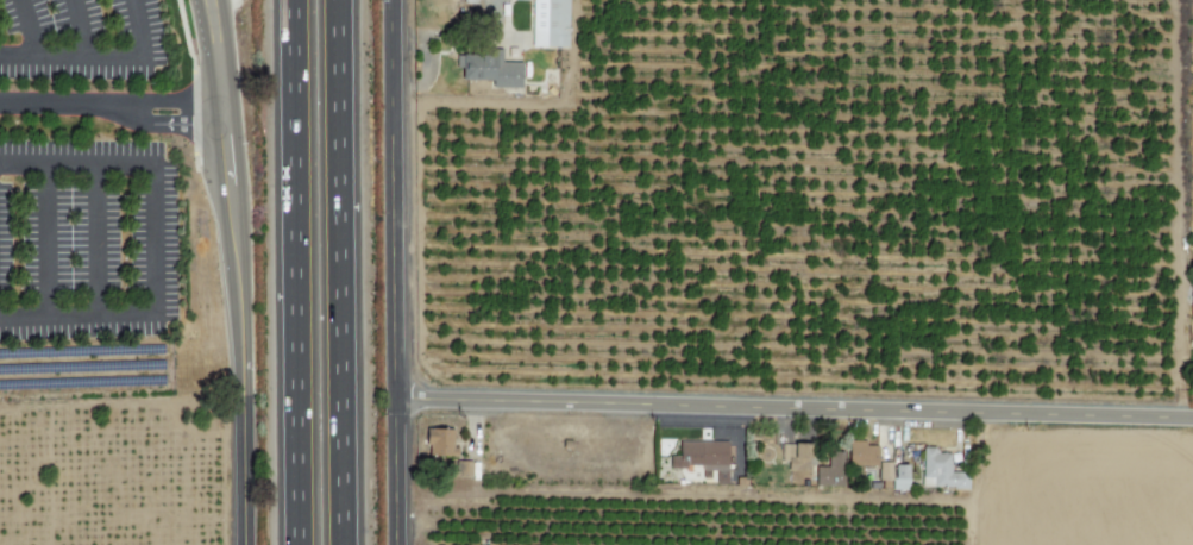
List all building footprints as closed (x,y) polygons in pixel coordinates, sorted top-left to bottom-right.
[(530,47),(567,48),(568,0),(531,0),(530,47)] [(520,87),(519,62),(501,62),(501,53),(455,54),(455,70),(461,70),(461,80),(492,80),(492,88),(520,87)] [(453,429),(426,428),(426,455),(452,456),(453,429)] [(727,441),(678,440),(678,456),(669,456),(668,469),(682,469),(681,480),(733,482),(733,462),(726,462),(727,441)] [(865,441),(848,441),(847,465),(876,466),(877,446),(865,445),(865,441)] [(843,486),(844,452),(827,451),(826,467),(812,466),(813,444),(780,443),(780,462),(787,462),(787,481),(812,482),(812,485),(843,486)] [(921,487),(967,487),(967,472),(949,472),(949,453),(933,453),(933,447),(921,447),(921,487)] [(891,490),(908,489),(907,465),(892,465),(892,461),(878,462),(878,480),(891,480),(891,490)] [(863,480),(875,480),(875,467),(863,467),(863,480)]
